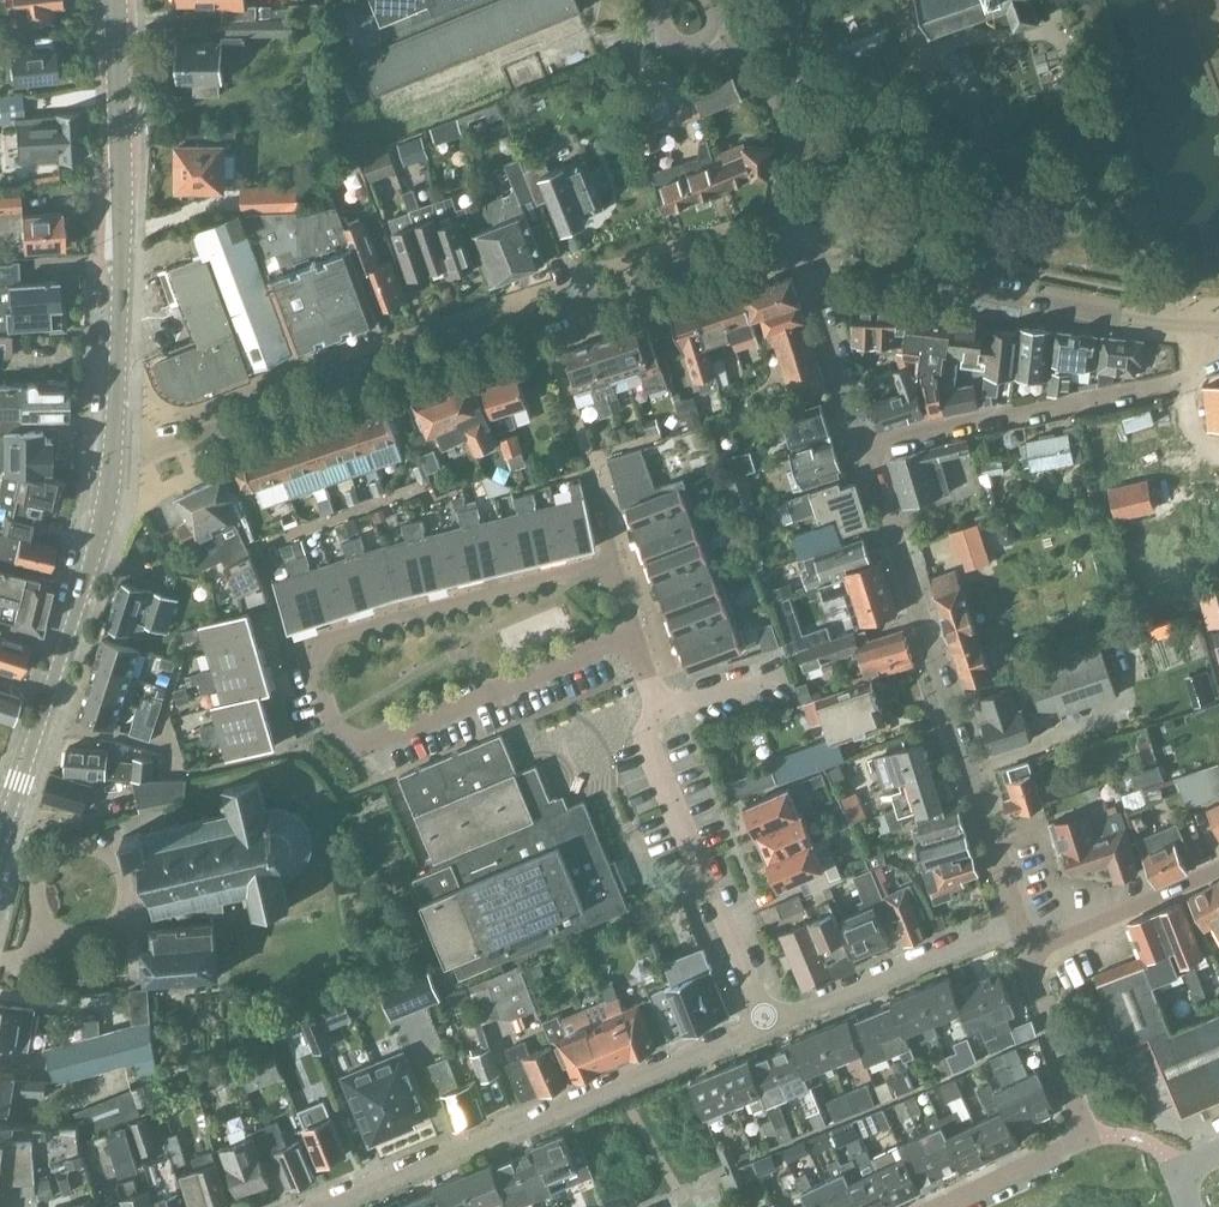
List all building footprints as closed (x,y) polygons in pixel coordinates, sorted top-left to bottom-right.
[(15,15),(17,14),(18,28),(51,24),(49,10),(62,9),(61,0),(13,0),(15,15)] [(226,22),(257,19),(257,9),(246,9),(246,0),(178,0),(178,8),(207,7),(207,12),(224,12),(224,22),(226,22)] [(370,52),(358,57),(375,100),(583,14),(577,0),(349,0),(370,52)] [(927,17),(932,34),(1011,6),(1017,26),(1042,17),(1043,16),(1044,14),(1044,12),(1044,11),(1042,10),(1041,9),(1038,8),(1035,8),(1032,0),(921,0),(927,17)] [(272,7),(257,7),(257,9),(257,19),(272,19),(272,7)] [(257,19),(226,22),(226,35),(292,35),(292,19),(272,19),(257,19)] [(11,55),(14,84),(57,79),(53,50),(16,54),(14,38),(0,39),(0,56),(11,55)] [(221,95),(221,83),(222,83),(223,60),(245,61),(254,61),(254,39),(246,40),(227,39),(227,45),(208,44),(208,48),(179,47),(178,82),(195,82),(195,96),(221,95)] [(624,66),(617,69),(622,88),(629,86),(624,66)] [(694,92),(699,104),(704,116),(741,100),(731,77),(694,92)] [(577,86),(576,97),(593,98),(594,87),(577,86)] [(0,99),(0,125),(10,124),(9,117),(24,115),(21,96),(0,99)] [(704,116),(699,104),(666,115),(666,117),(638,124),(646,152),(661,148),(656,132),(670,127),(680,124),(704,116)] [(54,117),(15,120),(18,163),(57,160),(57,161),(82,159),(80,114),(54,116),(54,117)] [(237,131),(221,132),(188,137),(188,143),(191,143),(191,149),(180,149),(179,190),(183,190),(183,200),(203,200),(203,190),(222,190),(238,190),(237,131)] [(421,136),(398,143),(405,164),(428,157),(421,136)] [(699,161),(681,166),(693,206),(722,194),(712,159),(706,140),(699,142),(699,161)] [(752,180),(770,179),(775,149),(753,148),(743,148),(743,146),(712,159),(722,194),(752,181),(752,180)] [(366,165),(371,182),(397,173),(392,156),(366,165)] [(546,266),(522,204),(536,198),(526,172),(521,158),(506,165),(519,196),(489,207),(494,224),(495,229),(473,237),(491,287),(546,266)] [(537,167),(526,172),(536,198),(539,204),(550,200),(562,231),(586,222),(584,216),(603,209),(598,196),(607,192),(600,174),(591,178),(585,164),(566,171),(561,159),(553,162),(556,169),(540,175),(537,167)] [(358,163),(338,171),(341,180),(361,171),(358,163)] [(693,206),(681,166),(650,176),(663,218),(693,206)] [(242,211),(298,210),(299,210),(298,186),(241,187),(242,211)] [(414,190),(404,193),(412,215),(432,273),(445,269),(448,278),(456,276),(437,221),(436,202),(420,207),(414,190)] [(22,229),(23,251),(64,248),(61,213),(21,216),(19,196),(0,197),(0,230),(22,229)] [(452,196),(436,202),(437,221),(456,276),(475,269),(463,232),(472,229),(468,211),(466,207),(457,210),(452,196)] [(486,203),(473,208),(481,229),(494,224),(486,203)] [(335,207),(299,210),(298,210),(245,214),(270,281),(297,353),(379,322),(335,207)] [(172,391),(175,393),(179,395),(182,396),(191,396),(197,394),(248,375),(248,373),(293,355),(239,214),(195,231),(204,256),(171,268),(201,346),(155,364),(163,383),(165,386),(168,389),(172,391)] [(432,273),(412,215),(392,222),(411,280),(432,273)] [(391,263),(382,267),(364,221),(346,227),(352,245),(378,312),(405,301),(391,263)] [(9,333),(8,327),(48,325),(48,331),(64,330),(62,307),(56,307),(55,282),(16,284),(15,264),(0,265),(0,334),(9,333)] [(744,295),(755,326),(759,324),(757,318),(761,316),(767,334),(772,333),(792,393),(825,382),(791,279),(744,295)] [(761,344),(755,326),(744,295),(720,303),(732,340),(736,353),(761,344)] [(721,343),(732,340),(720,303),(696,311),(708,347),(717,374),(715,375),(719,387),(730,383),(722,359),(724,358),(722,351),(724,351),(721,343)] [(853,345),(905,347),(908,317),(909,312),(855,310),(853,345)] [(692,382),(715,375),(717,374),(708,347),(696,311),(671,319),(692,382)] [(905,347),(904,360),(917,362),(916,372),(923,373),(931,418),(944,416),(942,404),(946,362),(947,362),(948,359),(952,322),(908,317),(905,347)] [(985,326),(952,322),(948,359),(963,361),(962,366),(982,368),(983,363),(987,363),(986,376),(1014,379),(1017,349),(1019,334),(990,331),(990,335),(984,335),(985,326)] [(638,331),(615,339),(628,379),(642,375),(647,391),(667,384),(658,356),(657,357),(648,330),(639,333),(638,331)] [(1016,375),(1052,378),(1053,367),(1055,334),(1020,330),(1016,375)] [(0,334),(0,356),(10,356),(9,333),(0,334)] [(1097,338),(1055,334),(1053,367),(1052,378),(1048,396),(1070,393),(1072,374),(1072,369),(1094,371),(1097,338)] [(615,339),(591,347),(610,403),(619,400),(614,384),(628,379),(615,339)] [(1141,366),(1144,343),(1103,339),(1099,373),(1135,377),(1136,365),(1141,366)] [(611,407),(610,403),(591,347),(567,355),(580,395),(591,391),(600,418),(613,414),(611,407)] [(947,362),(946,362),(942,404),(944,416),(979,408),(974,385),(954,389),(952,370),(947,371),(947,362)] [(755,365),(744,370),(747,376),(758,372),(755,365)] [(923,409),(908,368),(894,372),(902,394),(872,405),(880,428),(925,415),(923,409)] [(868,369),(861,371),(863,380),(871,377),(868,369)] [(482,388),(492,416),(528,403),(518,376),(482,388)] [(28,417),(68,417),(68,384),(66,384),(66,379),(12,379),(12,385),(0,385),(0,417),(28,417)] [(471,385),(452,391),(467,422),(461,424),(468,440),(475,454),(499,442),(483,409),(482,409),(482,408),(471,385)] [(1205,389),(1210,432),(1218,431),(1218,387),(1205,389)] [(452,391),(414,404),(430,438),(438,435),(444,452),(468,440),(461,424),(467,422),(452,391)] [(680,391),(673,393),(675,400),(682,398),(680,391)] [(694,397),(675,403),(682,423),(687,421),(690,432),(704,428),(694,397)] [(805,438),(808,449),(833,441),(822,407),(785,419),(792,442),(805,438)] [(385,415),(363,423),(367,434),(372,450),(373,453),(376,462),(378,466),(399,459),(394,443),(395,443),(385,415)] [(0,417),(0,470),(51,470),(51,439),(44,439),(44,432),(28,432),(28,417),(0,417)] [(657,419),(643,423),(647,435),(661,431),(657,419)] [(363,423),(337,431),(351,471),(352,476),(378,466),(376,462),(373,453),(372,450),(367,434),(363,423)] [(626,427),(619,429),(623,442),(636,438),(633,431),(626,427)] [(1027,446),(1021,446),(1023,457),(1029,456),(1031,470),(1084,461),(1078,427),(1064,429),(1065,435),(1026,442),(1027,446)] [(610,431),(606,439),(607,446),(620,442),(617,429),(610,431)] [(334,433),(311,440),(321,468),(327,484),(333,482),(341,479),(352,476),(351,471),(337,431),(334,433)] [(506,458),(524,452),(518,434),(501,440),(506,458)] [(987,435),(968,439),(971,452),(975,465),(993,461),(987,435)] [(906,508),(941,497),(951,493),(941,459),(971,452),(968,439),(926,450),(891,462),(906,508)] [(311,440),(276,452),(276,453),(281,465),(286,481),(292,497),(327,484),(321,468),(311,440)] [(833,441),(808,449),(802,451),(801,448),(798,449),(799,452),(790,455),(801,492),(822,485),(841,479),(839,473),(842,471),(833,441)] [(631,492),(633,499),(658,490),(644,450),(610,459),(621,495),(631,492)] [(422,456),(429,473),(441,468),(435,451),(422,456)] [(233,468),(229,470),(242,496),(259,490),(265,506),(292,497),(286,481),(281,465),(276,453),(276,452),(244,464),(233,468)] [(740,454),(721,460),(726,477),(746,470),(740,454)] [(424,465),(415,469),(419,480),(429,477),(424,465)] [(747,470),(746,470),(726,477),(735,505),(756,498),(747,470)] [(43,480),(19,474),(8,518),(6,518),(3,533),(34,540),(37,524),(40,525),(43,512),(40,511),(42,502),(59,506),(65,480),(44,476),(43,480)] [(222,562),(226,569),(252,557),(247,548),(238,527),(236,524),(228,506),(239,501),(228,476),(176,500),(187,525),(178,529),(186,547),(188,546),(195,564),(197,567),(198,568),(201,570),(204,570),(222,562)] [(483,478),(489,497),(512,489),(511,485),(489,476),(483,478)] [(381,481),(372,485),(377,496),(386,492),(381,481)] [(1148,481),(1109,490),(1115,518),(1154,509),(1148,481)] [(576,501),(556,506),(569,555),(594,549),(598,543),(584,482),(572,484),(576,501)] [(821,521),(839,515),(846,535),(870,528),(856,485),(842,490),(839,483),(811,492),(787,501),(794,521),(815,514),(817,520),(821,521)] [(629,507),(638,531),(692,512),(683,487),(668,492),(666,487),(658,490),(633,499),(635,505),(629,507)] [(473,488),(462,491),(463,494),(466,505),(477,502),(473,488)] [(356,491),(347,494),(350,505),(360,502),(356,491)] [(534,493),(526,495),(544,561),(569,555),(556,506),(536,510),(535,507),(537,506),(534,493)] [(463,494),(453,497),(457,511),(467,508),(466,505),(463,494)] [(521,514),(501,519),(513,568),(544,561),(526,495),(515,498),(518,512),(520,511),(521,514)] [(331,500),(319,504),(323,515),(335,511),(331,500)] [(239,501),(228,506),(236,524),(248,519),(239,501)] [(478,507),(470,509),(487,574),(513,568),(501,519),(480,523),(479,519),(481,518),(478,507)] [(464,527),(446,532),(458,581),(487,574),(470,509),(457,512),(460,524),(463,523),(464,527)] [(383,510),(374,513),(378,522),(386,519),(383,510)] [(638,531),(647,556),(701,535),(692,512),(638,531)] [(355,520),(345,524),(349,535),(359,532),(355,520)] [(422,521),(412,523),(429,588),(458,581),(446,532),(424,537),(422,532),(425,531),(422,521)] [(844,546),(835,521),(793,536),(800,560),(844,546)] [(407,541),(386,546),(402,594),(429,588),(412,523),(402,526),(404,537),(406,536),(407,541)] [(979,523),(951,533),(961,559),(963,558),(968,573),(993,564),(979,523)] [(345,524),(336,527),(341,540),(350,537),(349,535),(345,524)] [(726,533),(732,555),(750,550),(743,528),(726,533)] [(13,573),(15,563),(51,571),(56,547),(0,535),(0,570),(13,573)] [(148,535),(138,541),(142,548),(146,549),(154,545),(148,535)] [(647,556),(659,588),(713,567),(701,535),(647,556)] [(362,537),(352,540),(371,604),(402,594),(386,546),(365,552),(363,548),(365,547),(362,537)] [(302,539),(292,543),(296,557),(306,553),(302,539)] [(348,558),(330,563),(345,612),(371,604),(352,540),(342,544),(345,555),(347,554),(348,558)] [(809,574),(802,576),(807,591),(819,587),(826,585),(850,575),(849,572),(871,564),(864,541),(805,560),(809,574)] [(292,543),(280,546),(285,560),(287,560),(296,557),(292,543)] [(761,548),(752,551),(756,565),(759,574),(766,571),(764,563),(765,562),(761,548)] [(306,553),(296,557),(317,621),(345,612),(330,563),(312,569),(306,553)] [(252,557),(226,569),(239,595),(264,583),(252,557)] [(317,621),(296,557),(287,560),(292,576),(275,581),(291,629),(317,621)] [(826,585),(819,587),(824,604),(844,597),(855,630),(897,617),(886,584),(879,561),(871,564),(849,572),(850,575),(826,585)] [(659,588),(669,614),(723,594),(713,567),(659,588)] [(0,570),(0,601),(3,601),(0,612),(0,619),(14,622),(12,627),(42,635),(55,582),(26,575),(25,576),(13,573),(0,570)] [(931,581),(966,687),(992,679),(957,572),(931,581)] [(122,584),(108,627),(142,638),(145,627),(161,632),(171,600),(122,584)] [(791,584),(775,590),(778,601),(795,595),(791,584)] [(669,614),(679,640),(733,620),(723,594),(669,614)] [(205,635),(209,651),(258,637),(250,610),(185,629),(188,640),(205,635)] [(1207,617),(1210,628),(1218,626),(1218,613),(1207,617)] [(733,620),(679,640),(690,670),(744,650),(733,620)] [(758,628),(765,652),(780,647),(773,624),(758,628)] [(868,682),(871,681),(914,667),(903,632),(870,643),(866,631),(829,643),(829,644),(808,651),(807,648),(798,651),(805,669),(858,652),(868,682)] [(1144,631),(1126,638),(1130,650),(1148,644),(1144,631)] [(804,639),(807,648),(808,651),(829,644),(829,643),(825,632),(804,639)] [(0,637),(0,670),(20,676),(29,646),(0,637)] [(197,674),(199,681),(266,663),(258,637),(209,651),(215,670),(208,673),(207,671),(197,674)] [(104,638),(97,660),(133,673),(140,650),(104,638)] [(1102,648),(1027,674),(1028,676),(1035,698),(1041,716),(1058,710),(1060,716),(1118,696),(1102,648)] [(161,665),(175,669),(177,660),(163,656),(161,665)] [(97,660),(88,688),(124,699),(133,673),(97,660)] [(210,694),(213,706),(273,688),(266,663),(199,681),(203,693),(214,690),(214,689),(220,687),(221,691),(210,694)] [(195,676),(186,679),(188,687),(189,687),(197,684),(198,684),(195,676)] [(1012,689),(981,699),(989,721),(984,722),(989,737),(994,752),(1034,739),(1028,720),(1041,716),(1035,698),(1028,676),(1023,677),(1033,705),(1024,709),(1019,711),(1012,689)] [(829,738),(773,760),(781,783),(825,767),(845,759),(839,742),(886,725),(871,681),(868,682),(854,687),(816,700),(823,721),(829,738)] [(805,683),(797,687),(803,703),(812,699),(805,683)] [(124,699),(88,688),(77,718),(114,730),(124,699)] [(184,688),(174,692),(179,705),(189,702),(184,688)] [(201,726),(204,736),(269,717),(262,692),(273,689),(273,688),(213,706),(217,721),(201,726)] [(0,692),(0,721),(12,725),(20,699),(0,692)] [(156,695),(152,708),(161,711),(165,698),(156,695)] [(161,711),(152,708),(148,722),(157,725),(161,711)] [(269,717),(204,736),(207,746),(223,741),(228,758),(277,744),(269,717)] [(557,797),(551,800),(537,766),(518,773),(502,734),(400,776),(416,814),(417,814),(435,858),(433,870),(413,878),(423,901),(421,901),(446,963),(452,960),(459,978),(628,909),(621,892),(627,890),(616,862),(610,864),(585,802),(562,811),(557,797)] [(1151,741),(1138,745),(1146,768),(1159,764),(1151,741)] [(921,745),(892,754),(901,782),(911,779),(913,786),(914,787),(893,793),(899,809),(903,821),(918,816),(922,814),(941,808),(934,786),(921,745)] [(107,779),(133,780),(153,780),(155,760),(136,759),(135,764),(108,762),(109,752),(68,749),(66,776),(107,779)] [(1004,801),(1009,818),(1044,806),(1030,763),(1004,772),(1013,799),(1004,801)] [(1179,786),(1188,807),(1218,794),(1218,764),(1176,778),(1179,786)] [(1160,766),(1132,776),(1137,788),(1164,779),(1160,766)] [(772,768),(729,783),(734,799),(777,783),(772,768)] [(822,774),(802,782),(806,791),(825,783),(822,774)] [(53,775),(45,801),(83,812),(93,781),(88,779),(86,785),(53,775)] [(153,780),(133,780),(140,814),(173,806),(172,800),(186,798),(188,780),(153,780)] [(148,832),(126,837),(130,856),(143,853),(146,866),(136,868),(140,887),(150,884),(157,916),(155,929),(157,929),(174,927),(173,912),(175,911),(175,912),(176,913),(176,914),(177,914),(177,915),(178,916),(178,917),(179,917),(180,918),(181,918),(182,918),(183,919),(184,919),(185,919),(186,919),(187,919),(187,918),(188,918),(189,918),(190,917),(191,916),(192,916),(192,915),(193,914),(193,913),(194,912),(194,911),(194,910),(194,909),(194,908),(194,907),(197,906),(198,916),(225,913),(224,900),(245,896),(247,907),(253,906),(255,918),(288,910),(281,880),(294,878),(300,876),(304,874),(305,873),(306,872),(307,870),(308,869),(309,868),(309,866),(310,865),(311,862),(312,860),(313,858),(313,856),(314,853),(314,850),(314,848),(314,847),(314,845),(314,843),(314,840),(313,839),(313,837),(312,834),(311,832),(310,831),(310,829),(308,827),(308,826),(307,824),(306,823),(305,822),(304,822),(302,820),(300,818),(298,816),(296,815),(295,814),(293,813),(291,812),(289,811),(286,811),(284,810),(282,810),(279,810),(276,810),(267,812),(261,786),(260,782),(241,786),(227,789),(229,802),(223,803),(227,816),(148,835),(148,832)] [(743,807),(755,834),(756,836),(758,835),(762,845),(759,846),(764,858),(767,857),(768,860),(767,861),(779,890),(806,878),(812,892),(843,879),(832,855),(820,860),(813,843),(815,842),(802,813),(801,814),(789,787),(743,807)] [(1143,790),(1123,796),(1128,811),(1147,804),(1143,790)] [(842,799),(853,826),(868,820),(857,793),(842,799)] [(922,829),(914,831),(918,844),(965,830),(958,806),(957,803),(941,808),(922,814),(918,816),(919,817),(922,829)] [(1207,808),(1218,833),(1218,803),(1207,808)] [(833,810),(841,830),(851,826),(842,806),(833,810)] [(899,809),(886,814),(892,831),(904,826),(903,821),(899,809)] [(1095,842),(1104,867),(1109,866),(1114,882),(1138,874),(1129,849),(1132,849),(1119,810),(1109,813),(1102,833),(1104,839),(1095,842)] [(1093,871),(1104,867),(1095,842),(1085,812),(1050,824),(1060,853),(1065,852),(1072,874),(1091,867),(1093,871)] [(1137,841),(1143,855),(1156,884),(1161,886),(1189,873),(1180,854),(1189,850),(1177,824),(1137,841)] [(965,830),(918,844),(922,857),(925,868),(924,868),(931,893),(934,892),(948,887),(950,892),(965,887),(963,881),(966,880),(972,896),(984,891),(979,876),(969,843),(965,830)] [(864,858),(850,864),(855,874),(869,869),(864,858)] [(859,913),(842,921),(857,957),(888,944),(873,908),(885,903),(884,899),(872,870),(854,878),(864,902),(855,905),(859,913)] [(1211,887),(1190,898),(1208,932),(1218,927),(1218,929),(1218,901),(1211,887)] [(910,888),(884,899),(885,903),(904,948),(927,938),(920,922),(924,920),(910,888)] [(800,894),(777,904),(783,918),(806,909),(800,894)] [(1183,903),(1157,913),(1175,962),(1180,960),(1186,972),(1196,999),(1206,995),(1196,970),(1197,970),(1193,961),(1203,957),(1199,941),(1183,903)] [(824,917),(812,922),(818,937),(834,975),(835,976),(857,967),(832,908),(822,912),(824,917)] [(938,932),(947,929),(942,913),(932,916),(938,932)] [(1157,913),(1130,924),(1143,958),(1096,976),(1126,1054),(1149,1046),(1180,1116),(1183,1114),(1218,1099),(1218,1013),(1172,1033),(1156,991),(1161,989),(1159,983),(1186,972),(1180,960),(1175,962),(1157,913)] [(812,922),(788,932),(780,935),(789,956),(780,959),(784,970),(793,966),(802,988),(834,975),(818,937),(812,922)] [(152,950),(142,950),(145,983),(218,977),(214,924),(174,927),(157,929),(155,929),(150,929),(152,950)] [(657,942),(649,945),(656,963),(663,960),(657,942)] [(654,991),(673,1040),(674,1041),(728,1020),(709,974),(711,973),(703,952),(666,967),(675,987),(668,990),(666,986),(654,991)] [(540,963),(522,970),(527,984),(545,977),(540,963)] [(520,966),(468,987),(484,1026),(501,1019),(512,1019),(516,1031),(527,1027),(522,1015),(537,1009),(530,992),(527,984),(522,970),(520,966)] [(378,988),(391,1020),(441,1000),(428,968),(378,988)] [(1004,1033),(999,1021),(1015,1015),(1002,982),(1006,980),(1003,972),(976,983),(993,1023),(992,1024),(1003,1049),(1027,1039),(1022,1026),(1004,1033)] [(949,979),(920,991),(933,1024),(962,1012),(952,988),(949,979)] [(960,985),(952,988),(962,1012),(970,1033),(981,1028),(986,1041),(991,1054),(1003,1049),(992,1024),(993,1023),(976,983),(962,989),(960,985)] [(146,990),(128,993),(132,1024),(150,1021),(146,990)] [(466,990),(451,996),(457,1011),(472,1004),(466,990)] [(920,991),(910,995),(891,1003),(905,1035),(916,1031),(920,1040),(937,1033),(933,1024),(920,991)] [(607,1003),(599,1006),(622,1062),(657,1048),(657,1047),(669,1042),(652,1002),(626,1013),(621,1001),(608,1006),(607,1003)] [(884,1010),(872,1015),(889,1056),(901,1051),(906,1062),(915,1058),(905,1035),(891,1003),(883,1006),(884,1010)] [(16,1057),(18,1049),(23,1049),(28,1050),(29,1045),(34,1013),(35,1011),(0,1005),(0,1054),(16,1057)] [(319,1014),(301,1021),(315,1053),(332,1046),(326,1032),(350,1022),(343,1006),(320,1015),(319,1014)] [(622,1062),(599,1006),(562,1022),(560,1017),(545,1024),(553,1044),(559,1041),(576,1082),(622,1062)] [(98,1014),(82,1015),(83,1026),(98,1025),(98,1014)] [(856,1017),(849,1020),(863,1053),(861,1054),(866,1065),(889,1056),(872,1015),(858,1020),(856,1017)] [(849,1020),(820,1032),(834,1065),(861,1054),(863,1053),(849,1020)] [(138,1075),(157,1070),(151,1022),(70,1044),(45,1051),(45,1052),(47,1052),(56,1083),(135,1062),(138,1075)] [(98,1025),(83,1026),(84,1037),(99,1036),(98,1025)] [(820,1032),(791,1044),(805,1077),(810,1088),(823,1083),(819,1071),(834,1065),(820,1032)] [(958,1052),(947,1057),(953,1072),(973,1065),(972,1063),(978,1061),(968,1037),(955,1042),(958,1052)] [(502,1049),(507,1064),(507,1068),(522,1103),(540,1096),(540,1097),(571,1084),(555,1048),(532,1056),(527,1041),(502,1049)] [(772,1056),(788,1097),(798,1093),(807,1114),(809,1114),(815,1129),(826,1125),(820,1110),(821,1110),(811,1087),(810,1088),(805,1077),(791,1044),(783,1047),(785,1051),(772,1056)] [(472,1055),(481,1080),(500,1073),(491,1048),(472,1055)] [(1019,1048),(1002,1055),(1015,1082),(1017,1082),(1031,1075),(1019,1048)] [(430,1113),(404,1049),(341,1075),(369,1145),(416,1126),(414,1121),(426,1116),(425,1115),(430,1113)] [(1004,1088),(997,1091),(993,1093),(1002,1113),(1004,1113),(1012,1132),(1034,1122),(1015,1082),(1002,1055),(992,1059),(997,1073),(1004,1088)] [(767,1106),(772,1119),(780,1142),(792,1137),(778,1101),(788,1097),(772,1056),(758,1062),(757,1058),(749,1061),(762,1094),(761,1095),(749,1099),(754,1111),(767,1106)] [(953,1072),(947,1057),(937,1061),(943,1076),(953,1072)] [(275,1060),(243,1073),(251,1092),(283,1079),(275,1060)] [(427,1069),(437,1097),(440,1096),(455,1132),(489,1118),(475,1084),(460,1090),(449,1061),(427,1069)] [(732,1107),(749,1099),(761,1095),(762,1094),(749,1061),(718,1073),(732,1107)] [(1015,1082),(1034,1122),(1058,1110),(1063,1108),(1061,1101),(1055,1085),(1048,1067),(1031,1075),(1017,1082),(1015,1082)] [(8,1114),(12,1094),(24,1096),(46,1097),(47,1083),(22,1082),(15,1081),(16,1076),(0,1073),(0,1113),(8,1114)] [(703,1118),(732,1107),(718,1073),(690,1085),(703,1118)] [(908,1073),(898,1077),(904,1093),(914,1089),(908,1073)] [(237,1076),(224,1081),(228,1091),(241,1086),(237,1076)] [(904,1093),(898,1077),(887,1081),(893,1097),(904,1093)] [(940,1085),(947,1102),(962,1096),(956,1079),(940,1085)] [(991,1119),(976,1126),(990,1157),(1008,1149),(1018,1144),(1012,1132),(1004,1113),(1002,1113),(993,1093),(988,1084),(978,1089),(993,1118),(991,1119)] [(144,1086),(74,1114),(78,1124),(80,1141),(154,1111),(150,1101),(156,1099),(150,1085),(144,1087),(144,1086)] [(866,1085),(846,1094),(854,1113),(875,1104),(866,1085)] [(854,1113),(846,1094),(827,1102),(835,1121),(854,1113)] [(916,1096),(905,1100),(912,1116),(922,1112),(916,1096)] [(912,1116),(905,1100),(895,1105),(901,1121),(912,1116)] [(306,1129),(320,1166),(348,1156),(333,1118),(331,1118),(326,1105),(311,1111),(316,1125),(306,1129)] [(883,1107),(855,1120),(863,1137),(883,1128),(884,1130),(892,1127),(883,1107)] [(953,1112),(937,1119),(941,1128),(947,1140),(960,1167),(962,1171),(981,1162),(990,1157),(976,1126),(962,1132),(953,1112)] [(931,1132),(921,1137),(939,1176),(952,1170),(960,1167),(947,1140),(941,1128),(937,1119),(935,1115),(925,1120),(931,1132)] [(130,1125),(139,1156),(159,1150),(150,1119),(130,1125)] [(780,1142),(772,1119),(761,1123),(770,1146),(780,1142)] [(863,1137),(855,1120),(832,1130),(839,1147),(863,1137)] [(287,1149),(282,1136),(276,1122),(264,1127),(290,1191),(315,1181),(300,1144),(287,1149)] [(1,1180),(21,1181),(37,1180),(37,1178),(36,1163),(82,1150),(81,1145),(80,1143),(80,1141),(78,1124),(16,1125),(0,1124),(0,1180),(1,1180)] [(103,1136),(80,1143),(81,1145),(82,1150),(94,1184),(139,1170),(127,1129),(103,1136)] [(262,1163),(274,1159),(264,1130),(248,1136),(249,1140),(222,1150),(228,1167),(227,1168),(236,1194),(269,1183),(262,1163)] [(816,1154),(833,1147),(827,1132),(810,1140),(816,1154)] [(186,1159),(177,1134),(166,1137),(174,1163),(186,1159)] [(564,1136),(535,1148),(553,1192),(594,1176),(582,1148),(571,1152),(564,1136)] [(921,1137),(899,1148),(904,1159),(905,1159),(918,1187),(939,1176),(921,1137)] [(784,1150),(783,1150),(789,1163),(810,1153),(806,1141),(784,1150)] [(720,1151),(727,1170),(738,1165),(731,1147),(720,1151)] [(530,1155),(515,1161),(531,1201),(553,1192),(535,1148),(528,1150),(530,1155)] [(899,1148),(858,1167),(864,1178),(877,1172),(892,1203),(920,1190),(918,1187),(905,1159),(904,1159),(899,1148)] [(36,1163),(37,1178),(37,1180),(39,1204),(55,1200),(67,1196),(70,1205),(70,1206),(95,1206),(94,1203),(99,1202),(94,1184),(82,1150),(36,1163)] [(838,1156),(842,1164),(841,1165),(850,1185),(849,1186),(859,1206),(884,1206),(892,1203),(877,1172),(864,1178),(858,1167),(854,1158),(850,1160),(846,1152),(838,1156)] [(192,1206),(225,1206),(228,1206),(211,1154),(194,1159),(197,1171),(182,1175),(192,1206)] [(772,1155),(755,1162),(761,1176),(778,1169),(772,1155)] [(160,1206),(187,1206),(171,1157),(150,1163),(155,1180),(151,1181),(160,1206)] [(822,1185),(833,1206),(859,1206),(849,1186),(850,1185),(841,1165),(838,1159),(825,1165),(832,1180),(822,1185)] [(493,1169),(504,1199),(507,1206),(517,1206),(531,1201),(515,1161),(493,1169)] [(464,1177),(476,1206),(485,1206),(504,1199),(493,1169),(492,1165),(464,1177)] [(738,1165),(727,1170),(735,1189),(746,1185),(738,1165)] [(805,1206),(833,1206),(822,1185),(814,1188),(807,1172),(793,1179),(806,1206),(805,1206)] [(435,1188),(436,1192),(442,1206),(476,1206),(464,1177),(435,1188)] [(119,1184),(123,1198),(126,1206),(153,1206),(149,1191),(139,1194),(135,1179),(119,1184)] [(39,1204),(37,1180),(21,1181),(1,1180),(0,1180),(0,1206),(39,1206),(39,1204)] [(415,1201),(418,1206),(442,1206),(436,1192),(415,1201)] [(39,1204),(39,1206),(70,1206),(70,1205),(67,1196),(55,1200),(39,1204)] [(605,1204),(606,1206),(628,1206),(624,1196),(605,1204)]
